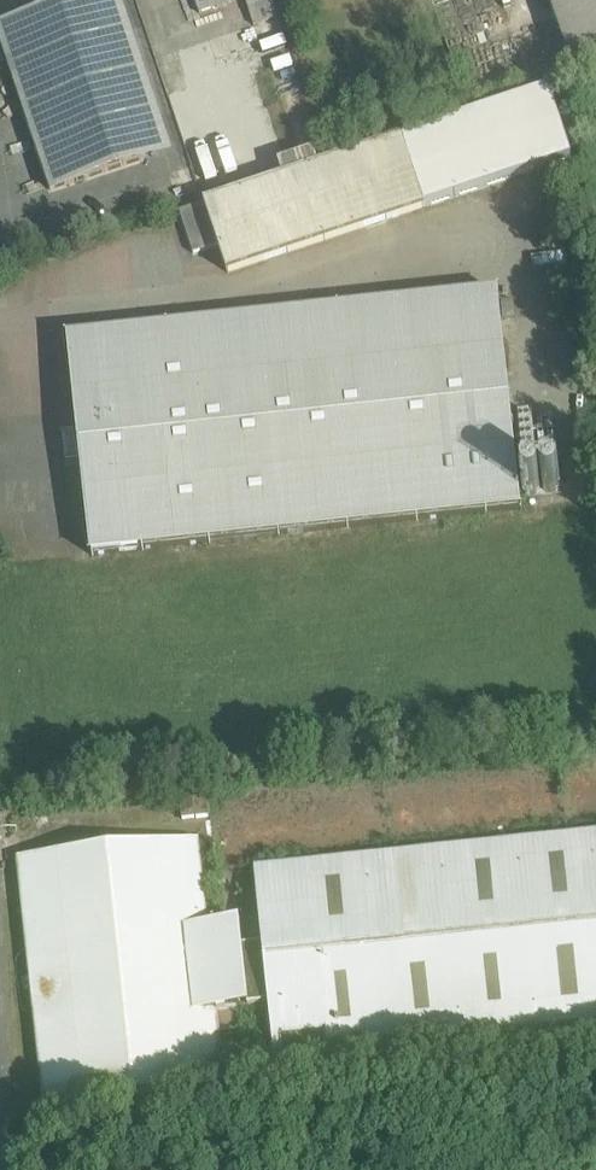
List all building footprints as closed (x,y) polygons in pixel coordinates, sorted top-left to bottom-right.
[(0,27),(0,38),(51,191),(145,159),(143,155),(149,153),(139,123),(132,125),(90,0),(82,0),(0,27)] [(200,15),(243,0),(195,0),(200,15)] [(250,12),(273,5),(271,0),(246,0),(250,12)] [(572,66),(595,58),(595,0),(550,0),(572,66)] [(273,5),(250,12),(254,25),(277,18),(273,5)] [(549,90),(403,138),(426,207),(572,158),(549,90)] [(337,145),(279,164),(283,178),(205,204),(219,245),(228,273),(426,207),(403,138),(342,158),(337,145)] [(205,204),(180,213),(194,254),(219,245),(205,204)] [(498,292),(120,333),(143,550),(522,509),(498,292)] [(120,333),(68,338),(92,555),(143,550),(120,333)] [(207,790),(179,793),(182,819),(210,816),(207,790)] [(324,862),(255,869),(263,947),(270,1007),(275,1059),(392,1046),(595,1024),(595,832),(324,862)] [(199,840),(18,860),(45,1108),(226,1088),(217,1013),(208,925),(199,840)] [(263,947),(220,952),(217,924),(208,925),(217,1013),(270,1007),(263,947)]
